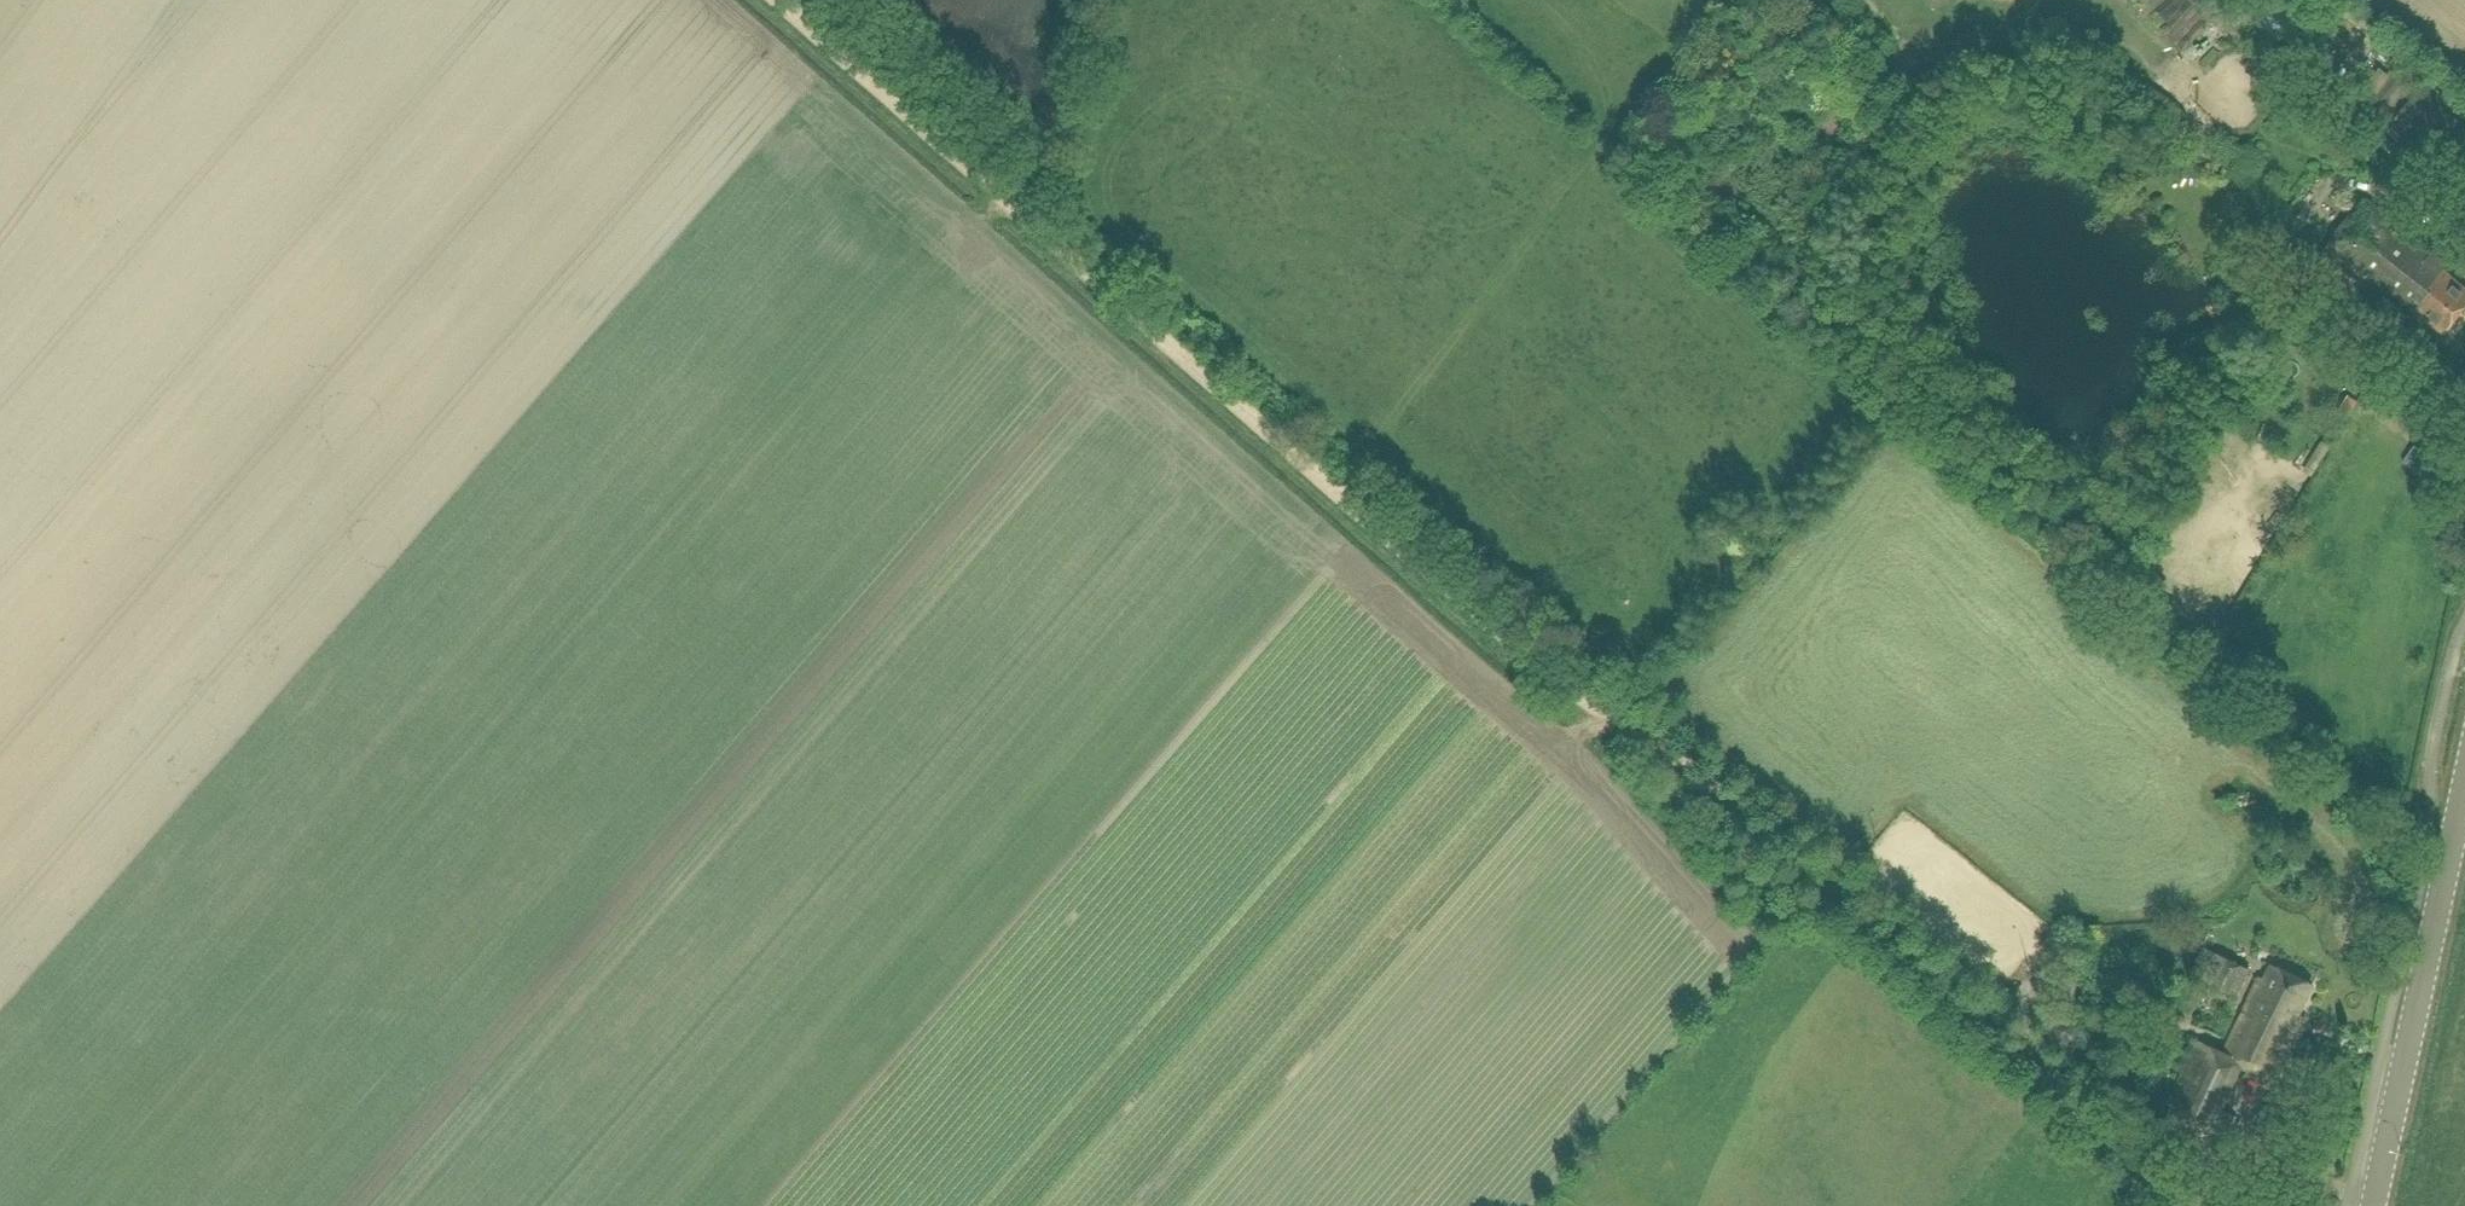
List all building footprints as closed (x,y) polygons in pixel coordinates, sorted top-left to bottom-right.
[(2288,43),(2295,66),(2316,72),(2331,57),(2329,32),(2304,27),(2288,43)] [(2392,124),(2464,183),(2464,131),(2418,93),(2392,124)] [(2365,277),(2368,274),(2381,284),(2378,288),(2415,317),(2418,314),(2443,334),(2464,307),(2464,289),(2443,271),(2448,264),(2366,198),(2327,247),(2365,277)] [(2455,263),(2464,270),(2464,249),(2455,263)] [(2249,971),(2219,956),(2206,982),(2236,997),(2249,971)] [(2172,1105),(2162,1127),(2201,1144),(2210,1125),(2229,1133),(2237,1115),(2218,1107),(2239,1061),(2276,1079),(2299,1031),(2297,1030),(2303,1016),(2298,1013),(2312,984),(2271,964),(2264,979),(2260,977),(2224,1052),(2196,1040),(2167,1103),(2172,1105)]
